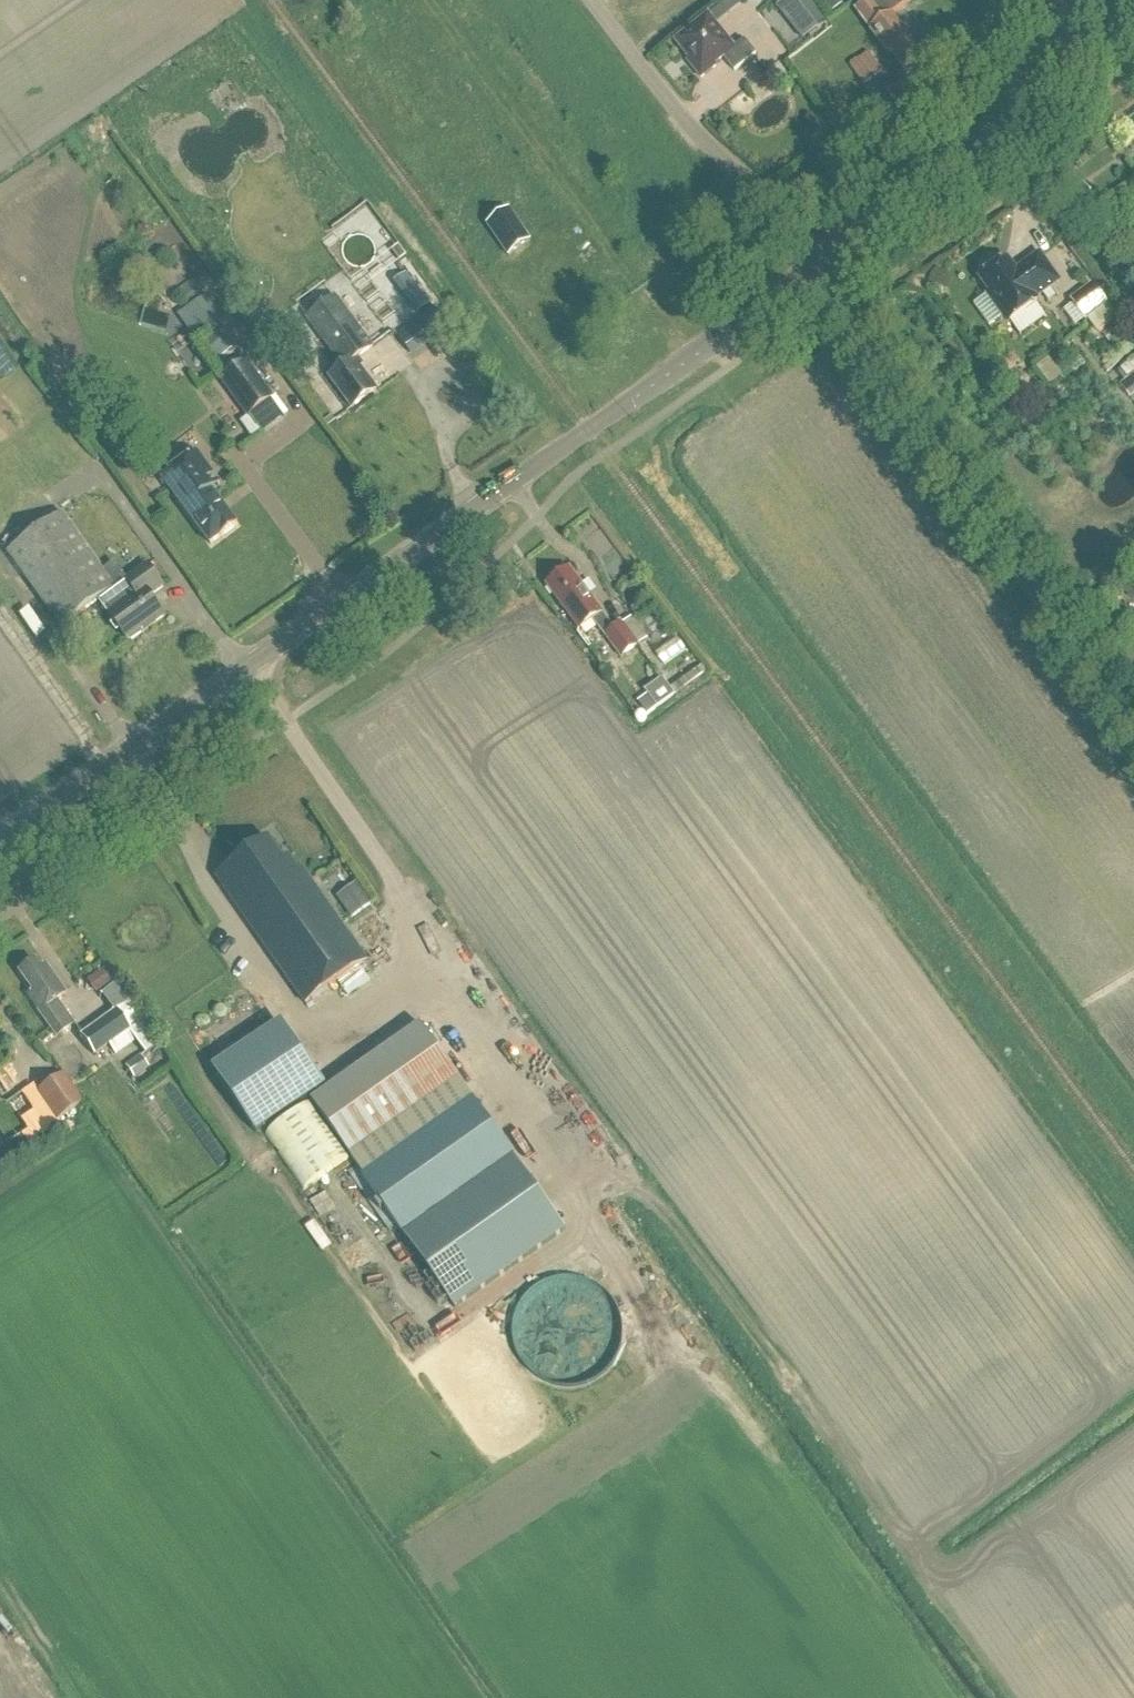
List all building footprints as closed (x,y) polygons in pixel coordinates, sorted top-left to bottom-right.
[(733,20),(753,4),(750,0),(737,0),(725,10),(733,20)] [(921,60),(907,42),(910,40),(893,17),(886,22),(871,2),(857,13),(872,32),(871,33),(891,59),(893,57),(904,72),(921,60)] [(691,62),(689,64),(702,81),(717,69),(716,67),(724,60),(736,74),(757,57),(745,43),(735,51),(709,19),(677,45),(691,62)] [(792,44),(809,38),(802,20),(786,26),(792,44)] [(864,86),(882,73),(869,54),(850,68),(864,86)] [(1060,200),(1076,222),(1089,213),(1073,191),(1060,200)] [(486,235),(508,265),(530,249),(508,219),(486,235)] [(1060,283),(1041,256),(1017,273),(1008,262),(1001,267),(997,267),(990,271),(990,275),(982,281),(991,294),(989,296),(1009,325),(1039,303),(1036,300),(1060,283)] [(308,301),(303,313),(328,348),(344,369),(330,379),(353,410),(377,391),(360,369),(363,366),(358,360),(373,348),(350,318),(362,309),(343,284),(334,283),(308,301)] [(1092,285),(1070,301),(1086,323),(1108,307),(1092,285)] [(175,314),(188,334),(218,315),(205,295),(175,314)] [(207,327),(214,338),(228,328),(221,318),(207,327)] [(1046,383),(1060,377),(1052,359),(1038,365),(1046,383)] [(245,364),(223,380),(250,417),(272,401),(245,364)] [(1120,386),(1130,399),(1133,396),(1133,376),(1120,386)] [(163,481),(211,547),(222,539),(222,540),(239,528),(206,483),(214,477),(198,455),(163,481)] [(8,554),(62,629),(116,590),(63,515),(8,554)] [(110,616),(128,641),(148,627),(150,629),(166,618),(151,597),(165,588),(149,566),(126,582),(137,597),(110,616)] [(548,587),(580,631),(593,621),(606,638),(622,659),(641,644),(624,619),(613,628),(570,570),(548,587)] [(663,680),(646,693),(658,709),(675,697),(663,680)] [(368,963),(305,871),(301,874),(290,858),(284,862),(269,840),(216,877),(307,1006),(368,963)] [(371,906),(360,890),(342,903),(353,918),(371,906)] [(65,995),(44,965),(39,969),(34,962),(18,973),(32,994),(27,997),(55,1037),(73,1025),(56,1002),(65,995)] [(93,994),(107,983),(97,971),(83,982),(93,994)] [(80,1036),(94,1057),(107,1048),(114,1058),(137,1043),(145,1056),(160,1047),(119,983),(101,995),(114,1015),(80,1036)] [(312,1102),(351,1159),(365,1178),(363,1179),(455,1310),(565,1231),(474,1101),(459,1081),(460,1081),(422,1026),(312,1102)] [(327,1088),(293,1038),(281,1046),(271,1031),(213,1070),(257,1135),(327,1088)] [(124,1066),(133,1077),(148,1066),(139,1055),(124,1066)] [(63,1076),(34,1095),(55,1125),(83,1106),(63,1076)] [(312,1105),(265,1137),(304,1192),(351,1160),(312,1105)] [(597,1389),(617,1320),(601,1316),(607,1296),(533,1275),(514,1343),(526,1347),(520,1367),(597,1389)]
